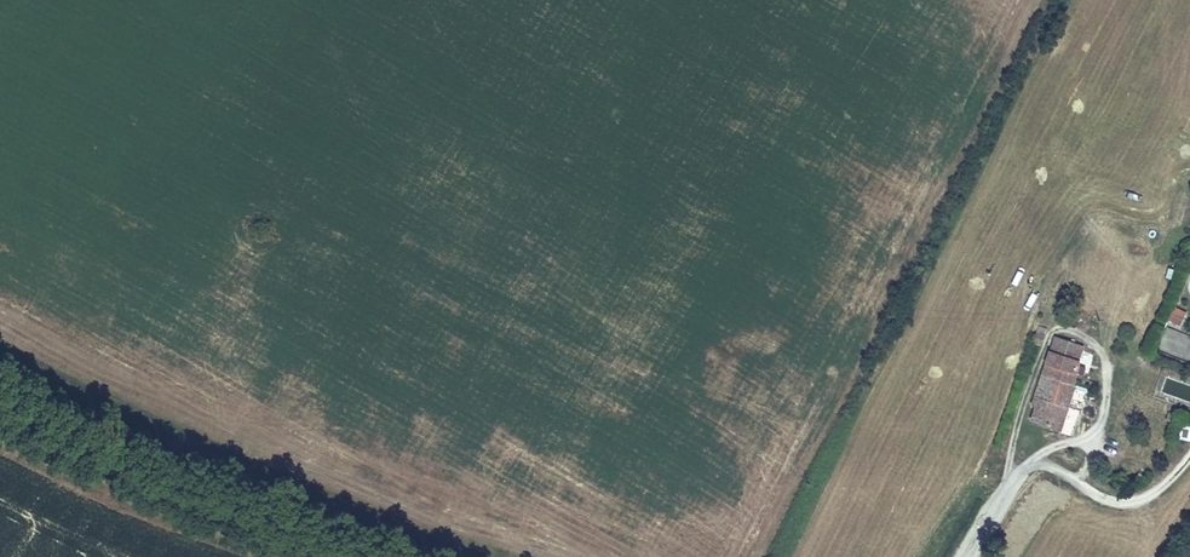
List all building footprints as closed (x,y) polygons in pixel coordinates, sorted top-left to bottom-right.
[(1168,319),(1180,325),(1187,311),(1175,305),(1168,319)] [(1043,347),(1048,329),(1039,326),(1032,344),(1043,347)] [(1167,353),(1189,360),(1189,335),(1174,330),(1167,353)] [(1061,430),(1086,345),(1056,336),(1029,405),(1035,407),(1031,422),(1061,430)] [(1175,423),(1177,414),(1166,411),(1164,418),(1175,423)] [(1183,422),(1180,438),(1189,439),(1189,423),(1183,422)]
